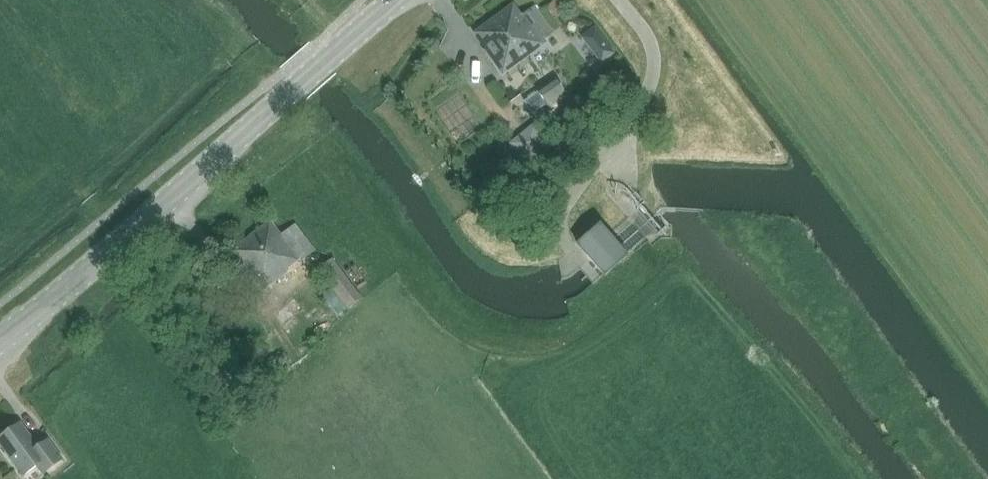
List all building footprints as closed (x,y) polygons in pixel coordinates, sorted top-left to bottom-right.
[(527,51),(553,32),(534,6),(521,15),(514,5),(474,35),(502,73),(529,54),(527,51)] [(594,30),(580,39),(600,67),(614,57),(594,30)] [(548,107),(565,94),(554,79),(537,91),(548,107)] [(534,124),(510,143),(529,167),(553,147),(534,124)] [(302,262),(317,251),(297,223),(280,236),(270,222),(233,249),(263,291),(287,273),(286,271),(300,261),(302,262)] [(599,224),(575,245),(604,277),(628,255),(599,224)] [(348,309),(362,298),(333,260),(319,271),(331,288),(321,295),(336,316),(346,308),(348,309)] [(367,285),(355,266),(346,272),(358,291),(367,285)] [(23,478),(37,468),(43,476),(64,460),(48,439),(39,446),(21,422),(0,437),(0,447),(23,478)]
